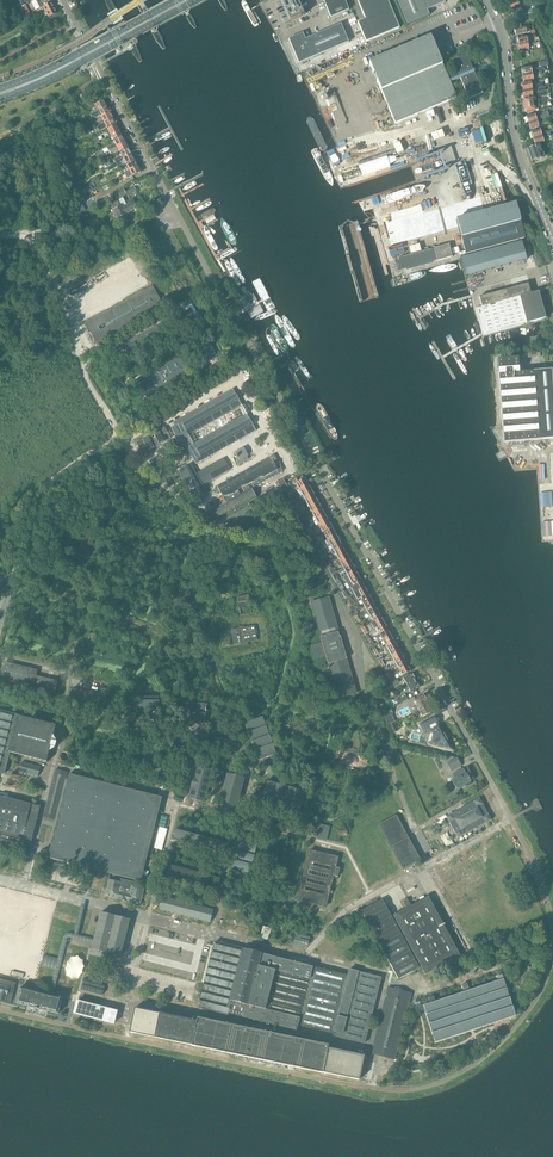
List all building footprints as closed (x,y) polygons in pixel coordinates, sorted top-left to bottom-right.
[(186,15),(190,13),(183,0),(178,0),(186,15)] [(298,0),(281,0),(290,21),(305,15),(298,0)] [(331,18),(349,10),(345,0),(323,0),(331,18)] [(365,19),(358,22),(366,42),(400,28),(388,0),(357,0),(365,19)] [(407,25),(429,15),(428,13),(427,10),(445,3),(444,0),(397,0),(407,25)] [(511,10),(520,7),(519,3),(525,2),(524,0),(520,0),(509,3),(511,10)] [(42,7),(45,13),(54,8),(53,5),(52,3),(51,2),(49,3),(42,7)] [(54,8),(45,13),(44,13),(45,16),(47,15),(48,18),(49,18),(50,21),(59,17),(57,13),(57,12),(56,10),(54,8)] [(512,11),(514,18),(522,16),(522,15),(532,13),(531,9),(521,12),(520,9),(512,11)] [(142,13),(146,22),(151,31),(152,31),(153,31),(155,30),(156,29),(156,28),(147,10),(146,10),(145,10),(142,11),(142,12),(142,13)] [(522,16),(514,18),(516,27),(521,26),(520,23),(524,22),(522,16)] [(300,35),(289,39),(299,64),(349,43),(341,24),(305,39),(304,36),(301,37),(300,35)] [(515,29),(516,35),(527,33),(526,27),(515,29)] [(518,41),(518,44),(537,41),(536,39),(532,39),(529,40),(529,36),(527,36),(517,38),(517,39),(517,41),(518,41)] [(456,98),(450,83),(448,79),(430,37),(369,63),(386,103),(395,124),(456,98)] [(537,41),(518,44),(519,47),(518,48),(518,49),(519,50),(520,51),(529,49),(528,45),(533,44),(537,44),(537,41)] [(522,72),(523,75),(542,71),(545,71),(545,67),(535,69),(534,66),(521,68),(521,69),(521,70),(521,71),(522,72)] [(542,71),(523,75),(523,78),(523,79),(523,80),(524,81),(524,82),(533,80),(532,76),(542,74),(542,71)] [(459,75),(448,79),(450,83),(460,79),(459,75)] [(522,91),(533,89),(534,89),(533,82),(522,84),(522,89),(522,91)] [(545,83),(535,84),(535,91),(545,91),(545,83)] [(533,89),(522,91),(523,98),(533,96),(532,93),(533,93),(533,89)] [(544,99),(534,101),(533,97),(523,99),(524,100),(523,101),(524,106),(544,102),(545,102),(544,99)] [(95,105),(98,111),(106,106),(105,104),(105,103),(104,102),(103,101),(101,102),(95,105)] [(544,102),(524,106),(525,111),(526,112),(526,113),(535,111),(535,107),(544,105),(544,102)] [(106,106),(98,111),(90,115),(92,118),(94,117),(95,118),(100,116),(101,116),(109,112),(109,111),(108,109),(107,109),(106,106)] [(101,124),(104,123),(112,118),(111,116),(111,115),(110,114),(110,113),(109,113),(101,117),(103,121),(99,123),(100,125),(101,124)] [(526,116),(528,123),(550,116),(549,114),(536,118),(535,114),(526,116)] [(550,116),(528,123),(530,130),(539,127),(538,123),(547,120),(547,122),(551,121),(550,116)] [(106,127),(107,128),(115,124),(115,123),(114,121),(112,118),(104,123),(101,124),(97,127),(99,131),(106,127)] [(106,131),(109,136),(119,130),(117,128),(118,127),(117,126),(116,125),(107,129),(108,130),(106,131)] [(531,132),(533,138),(550,133),(552,132),(552,128),(547,130),(548,131),(541,133),(540,129),(531,132)] [(483,129),(470,133),(474,144),(487,140),(483,129)] [(119,130),(109,136),(106,138),(107,140),(112,137),(113,140),(122,136),(121,135),(122,135),(121,133),(120,133),(119,130)] [(550,133),(533,138),(535,145),(544,142),(543,138),(551,136),(550,133)] [(109,148),(110,151),(125,143),(124,140),(124,139),(123,138),(122,138),(122,137),(114,141),(115,144),(109,148)] [(125,143),(110,151),(111,153),(118,150),(120,152),(128,148),(128,147),(127,145),(126,145),(125,143)] [(527,149),(532,161),(541,158),(537,146),(527,149)] [(114,160),(116,163),(131,155),(130,152),(129,150),(129,149),(120,153),(122,156),(114,160)] [(355,181),(392,171),(390,163),(392,163),(391,161),(393,160),(392,156),(387,158),(386,153),(354,162),(356,171),(352,172),(355,181)] [(131,155),(116,163),(117,165),(124,162),(126,164),(134,160),(134,159),(133,157),(131,155)] [(121,173),(122,175),(138,167),(137,164),(136,162),(135,162),(135,161),(126,165),(129,169),(121,173)] [(69,165),(70,172),(75,170),(74,169),(77,168),(75,162),(69,165)] [(138,167),(122,175),(124,180),(132,176),(132,177),(141,172),(140,172),(141,171),(140,169),(139,169),(138,167)] [(83,196),(91,192),(90,191),(93,190),(91,186),(84,190),(82,188),(76,192),(80,198),(83,196)] [(119,199),(123,208),(124,207),(127,214),(137,208),(133,199),(128,202),(129,205),(127,206),(123,197),(126,195),(136,190),(134,187),(124,192),(123,189),(115,193),(118,199),(119,199)] [(91,192),(83,196),(86,201),(93,197),(91,192)] [(99,198),(102,203),(113,197),(111,192),(99,198)] [(124,207),(123,208),(122,208),(117,199),(111,202),(119,218),(125,215),(127,214),(124,207)] [(515,203),(503,207),(496,208),(457,219),(466,254),(525,238),(515,203)] [(402,210),(403,217),(413,215),(412,208),(402,210)] [(89,221),(90,228),(98,228),(97,220),(89,221)] [(409,255),(420,251),(418,243),(406,246),(409,255)] [(448,245),(434,249),(437,261),(452,257),(448,245)] [(437,261),(434,249),(398,259),(401,271),(437,261)] [(271,308),(254,278),(247,282),(263,312),(271,308)] [(479,297),(482,307),(531,294),(528,284),(479,297)] [(124,303),(87,324),(97,341),(133,321),(132,319),(163,302),(154,287),(131,300),(133,304),(127,307),(124,303)] [(531,294),(482,307),(475,309),(483,335),(546,318),(538,292),(531,294)] [(190,308),(179,314),(187,329),(198,323),(190,308)] [(160,324),(116,348),(124,363),(169,339),(160,324)] [(208,341),(197,347),(206,362),(217,356),(208,341)] [(179,357),(134,382),(142,397),(187,372),(179,357)] [(497,359),(504,443),(552,439),(552,392),(551,370),(533,371),(533,372),(525,372),(525,368),(519,368),(518,358),(497,359)] [(249,420),(232,389),(172,422),(174,426),(171,428),(176,437),(179,436),(186,448),(183,450),(188,458),(191,457),(195,464),(236,441),(238,444),(238,443),(240,442),(239,440),(255,431),(253,426),(256,424),(253,418),(249,420)] [(164,427),(136,443),(142,454),(170,439),(164,427)] [(235,459),(238,465),(248,459),(246,456),(247,456),(248,456),(243,447),(243,448),(235,452),(236,455),(235,456),(236,458),(235,459)] [(279,473),(282,471),(279,466),(280,466),(276,460),(273,455),(270,457),(216,487),(225,503),(203,515),(208,525),(211,524),(214,528),(216,529),(251,510),(247,503),(249,502),(250,502),(252,501),(253,500),(254,499),(256,498),(251,489),(279,473)] [(229,470),(223,458),(196,474),(190,465),(180,471),(196,500),(207,494),(202,485),(229,470)] [(543,481),(549,481),(549,475),(551,475),(551,467),(539,467),(540,473),(543,473),(543,481)] [(296,492),(299,489),(308,485),(305,478),(304,479),(302,475),(293,481),(294,484),(296,483),(298,487),(289,491),(289,492),(287,493),(289,495),(291,494),(292,494),(296,492)] [(282,479),(277,482),(282,492),(288,489),(282,479)] [(301,492),(303,496),(312,491),(308,485),(299,489),(301,492)] [(303,503),(315,497),(312,491),(303,496),(300,497),(303,503)] [(307,504),(309,508),(318,503),(315,497),(303,503),(305,506),(307,504)] [(218,499),(212,502),(215,507),(221,504),(218,499)] [(309,508),(313,514),(322,509),(318,503),(309,508)] [(313,514),(316,520),(325,515),(322,509),(313,514)] [(316,520),(320,526),(329,522),(325,515),(316,520)] [(329,522),(320,526),(323,533),(332,528),(329,522)] [(324,538),(326,540),(336,535),(332,529),(324,533),(326,537),(324,538)] [(71,533),(60,530),(59,532),(58,532),(57,535),(59,535),(58,536),(70,539),(71,533)] [(329,541),(331,545),(339,541),(336,535),(326,540),(327,542),(329,541)] [(93,540),(81,537),(77,555),(88,558),(93,540)] [(331,550),(332,553),(342,547),(339,541),(331,545),(331,546),(328,548),(330,551),(331,550)] [(68,547),(56,544),(56,546),(54,545),(53,549),(55,549),(66,552),(68,547)] [(335,553),(337,557),(345,553),(342,547),(332,553),(333,554),(335,553)] [(336,562),(337,564),(349,558),(345,553),(337,557),(339,560),(336,562)] [(341,565),(344,570),(352,565),(349,558),(337,564),(338,566),(341,565)] [(344,570),(347,575),(356,571),(352,565),(344,570)] [(347,575),(351,581),(359,577),(356,571),(347,575)] [(351,581),(354,587),(362,582),(359,577),(351,581)] [(365,588),(362,582),(354,587),(348,590),(350,592),(351,592),(353,595),(365,588)] [(189,592),(190,588),(185,586),(184,588),(180,587),(178,594),(181,595),(179,600),(187,603),(185,608),(195,612),(199,601),(189,598),(191,592),(189,592)] [(365,588),(353,595),(356,600),(368,594),(365,588)] [(368,594),(356,600),(357,603),(361,600),(364,605),(372,601),(368,594)] [(239,608),(250,606),(248,595),(237,597),(239,608)] [(332,674),(338,698),(356,693),(346,659),(347,658),(346,658),(339,633),(338,633),(338,632),(339,632),(339,631),(338,632),(328,597),(311,602),(321,637),(320,637),(322,643),(311,646),(315,659),(325,656),(328,664),(329,667),(323,669),(326,676),(332,674)] [(364,609),(365,612),(375,606),(372,601),(364,605),(366,609),(364,609)] [(30,603),(25,602),(20,623),(25,624),(30,603)] [(368,613),(370,617),(378,612),(375,606),(365,612),(366,614),(368,613)] [(370,621),(371,624),(381,618),(378,612),(370,617),(372,620),(370,621)] [(374,625),(376,628),(384,624),(381,618),(371,624),(369,625),(370,627),(372,626),(374,625)] [(374,637),(376,636),(387,629),(384,624),(376,628),(378,631),(376,633),(373,634),(374,637)] [(241,646),(248,645),(248,642),(256,640),(256,636),(258,636),(256,626),(254,626),(244,628),(244,626),(238,627),(238,629),(231,630),(234,644),(240,643),(241,646)] [(381,636),(383,640),(391,635),(387,629),(376,636),(377,638),(378,637),(381,636)] [(382,646),(384,648),(395,642),(391,636),(383,641),(385,644),(382,646)] [(387,654),(390,652),(398,648),(395,642),(384,648),(387,654)] [(390,657),(391,659),(401,654),(398,648),(390,652),(391,656),(390,657)] [(394,661),(396,664),(404,660),(401,654),(391,659),(392,662),(394,661)] [(396,668),(397,671),(407,665),(404,660),(396,664),(398,667),(396,668)] [(37,670),(5,662),(1,680),(55,693),(57,681),(36,676),(37,670)] [(407,665),(397,671),(395,672),(396,675),(398,673),(400,672),(402,676),(410,671),(407,665)] [(402,677),(407,685),(415,681),(413,678),(414,678),(412,674),(408,676),(407,674),(402,677)] [(415,681),(407,685),(407,686),(404,687),(406,691),(409,690),(412,694),(416,691),(415,689),(419,687),(417,683),(416,684),(415,681)] [(99,693),(78,689),(77,693),(106,698),(107,689),(100,688),(99,693)] [(418,708),(419,711),(424,708),(422,704),(426,702),(427,702),(423,695),(414,701),(416,705),(413,707),(415,709),(418,708)] [(159,697),(136,696),(136,711),(159,711),(159,697)] [(397,701),(399,704),(408,699),(406,696),(397,701)] [(377,701),(382,712),(385,710),(382,704),(383,703),(381,699),(377,701)] [(205,700),(186,700),(186,723),(205,723),(205,714),(208,714),(208,710),(205,710),(205,700)] [(424,708),(419,711),(416,713),(417,715),(421,713),(423,717),(432,712),(426,702),(422,704),(424,708)] [(390,709),(382,713),(389,725),(395,722),(392,716),(392,713),(390,709)] [(0,711),(0,772),(4,773),(5,770),(7,762),(9,762),(8,767),(14,768),(17,757),(11,756),(10,760),(8,759),(9,752),(18,715),(0,711)] [(23,717),(20,716),(18,715),(9,752),(10,752),(13,753),(15,754),(15,753),(18,754),(18,755),(19,755),(22,755),(22,756),(24,756),(27,757),(28,757),(32,758),(33,759),(33,758),(36,759),(38,760),(38,759),(41,760),(41,761),(42,761),(45,761),(45,762),(47,762),(47,761),(48,757),(48,756),(49,752),(49,751),(54,747),(55,747),(56,742),(56,741),(53,736),(53,735),(54,732),(55,730),(54,730),(55,727),(56,727),(56,725),(55,725),(52,725),(52,724),(50,724),(47,723),(45,723),(42,722),(41,721),(41,722),(38,721),(36,720),(36,721),(33,720),(33,719),(32,719),(29,719),(29,718),(27,718),(24,717),(23,717)] [(424,735),(425,734),(431,736),(429,743),(427,742),(427,744),(430,744),(429,745),(453,751),(439,725),(440,724),(435,715),(418,725),(424,735)] [(262,717),(244,723),(258,760),(276,753),(262,717)] [(361,741),(351,738),(348,748),(358,751),(361,741)] [(99,755),(97,761),(111,765),(113,759),(99,755)] [(457,759),(448,764),(452,771),(461,766),(457,759)] [(40,767),(21,762),(19,772),(37,776),(40,767)] [(147,774),(147,775),(160,779),(160,778),(164,779),(167,768),(146,763),(143,773),(147,774)] [(190,789),(191,789),(188,797),(188,798),(189,798),(203,802),(204,802),(204,801),(212,771),(212,770),(197,766),(196,766),(196,767),(194,776),(194,777),(191,788),(190,789)] [(154,827),(162,797),(69,774),(68,778),(66,777),(67,772),(56,770),(55,770),(43,817),(55,820),(65,780),(67,780),(48,858),(89,868),(87,878),(88,878),(84,893),(83,893),(83,894),(84,894),(83,897),(87,898),(87,895),(88,895),(88,894),(87,894),(91,879),(92,879),(95,870),(107,873),(104,888),(107,889),(105,895),(105,896),(116,898),(116,899),(117,899),(128,901),(128,902),(139,904),(140,905),(140,904),(144,889),(143,889),(134,886),(135,882),(120,878),(119,882),(109,880),(111,874),(141,881),(147,857),(151,858),(158,829),(154,827)] [(470,782),(467,775),(466,775),(463,770),(453,775),(456,779),(452,781),(454,786),(452,787),(454,790),(456,789),(466,784),(468,786),(471,784),(470,782)] [(19,777),(4,773),(0,772),(0,797),(13,800),(19,777)] [(234,815),(235,810),(236,810),(236,809),(237,805),(237,804),(238,800),(238,799),(240,795),(240,794),(241,790),(241,789),(242,785),(243,784),(242,784),(244,779),(243,778),(239,777),(238,777),(233,776),(232,776),(228,774),(227,774),(227,775),(226,779),(226,780),(225,785),(224,785),(223,790),(223,791),(221,790),(220,794),(222,795),(222,796),(220,800),(220,801),(219,805),(219,806),(218,810),(217,811),(218,811),(223,812),(223,813),(224,813),(228,814),(229,814),(233,815),(234,816),(234,815)] [(296,789),(267,781),(265,788),(258,786),(256,794),(263,796),(261,804),(299,814),(305,791),(303,791),(304,789),(296,787),(296,789)] [(29,851),(40,807),(13,800),(0,797),(0,843),(29,851)] [(452,813),(446,816),(449,822),(455,832),(454,832),(458,838),(464,834),(485,823),(491,820),(488,814),(482,804),(483,804),(479,798),(473,801),(474,802),(452,813)] [(163,814),(159,826),(165,827),(168,816),(163,814)] [(396,815),(379,824),(403,869),(420,860),(396,815)] [(326,839),(329,827),(319,824),(317,834),(313,833),(313,836),(316,837),(326,840),(326,839)] [(229,843),(175,829),(173,839),(227,854),(229,843)] [(256,846),(238,841),(231,870),(249,875),(256,846)] [(307,853),(303,868),(302,871),(301,874),(300,878),(299,882),(298,886),(301,887),(298,900),(325,907),(329,893),(332,894),(332,891),(330,890),(332,878),(337,879),(340,868),(335,867),(338,857),(308,850),(307,853)] [(220,878),(166,864),(164,874),(217,888),(220,878)] [(428,896),(411,906),(407,898),(402,901),(406,908),(393,915),(396,919),(421,967),(425,975),(460,956),(428,896)] [(210,922),(211,919),(211,918),(212,914),(212,913),(213,911),(213,910),(212,909),(212,910),(201,907),(200,906),(197,906),(197,905),(196,905),(189,904),(189,903),(188,903),(180,901),(176,900),(164,897),(163,897),(163,898),(162,901),(161,905),(161,906),(160,909),(160,910),(161,910),(172,913),(173,913),(176,914),(177,914),(184,916),(185,916),(193,918),(192,918),(193,918),(197,919),(209,922),(210,922)] [(383,899),(361,911),(376,938),(374,939),(376,944),(379,943),(398,979),(421,967),(396,919),(394,920),(383,899)] [(119,956),(120,956),(121,955),(120,955),(121,951),(122,951),(122,950),(123,946),(123,945),(126,931),(127,931),(127,930),(128,926),(128,925),(129,921),(129,920),(128,920),(123,918),(121,918),(115,917),(115,916),(113,916),(109,915),(107,914),(107,915),(102,913),(100,913),(100,914),(99,918),(99,919),(98,923),(98,924),(94,938),(94,939),(93,942),(92,947),(91,949),(93,949),(98,950),(100,951),(105,952),(107,953),(107,952),(112,954),(113,954),(119,956)] [(270,929),(264,928),(261,936),(268,938),(270,929)] [(310,937),(296,934),(294,942),(307,946),(310,937)] [(216,941),(199,1008),(228,1015),(228,1014),(244,949),(244,948),(216,941)] [(262,954),(244,949),(228,1014),(247,1019),(262,954)] [(69,972),(84,973),(85,954),(81,954),(81,952),(70,951),(69,972)] [(312,966),(262,954),(247,1019),(297,1031),(298,1025),(312,966)] [(312,966),(298,1025),(333,1034),(348,975),(312,966)] [(525,966),(519,982),(524,984),(531,968),(527,966),(527,967),(525,966)] [(382,977),(349,969),(348,975),(333,1034),(332,1036),(365,1044),(382,977)] [(500,975),(497,976),(498,980),(470,990),(467,983),(464,983),(461,984),(464,992),(435,1001),(434,996),(431,997),(428,998),(430,1003),(423,1005),(436,1042),(445,1039),(473,1029),(516,1015),(504,981),(502,974),(500,975)] [(102,995),(104,986),(101,986),(102,981),(93,978),(92,983),(83,981),(81,990),(102,995)] [(5,1001),(11,1002),(16,983),(8,981),(3,980),(0,979),(0,1000),(5,1001)] [(17,1003),(29,1006),(29,1007),(30,1007),(35,1008),(35,1009),(39,1010),(39,1009),(44,1011),(45,1010),(57,1013),(57,1014),(58,1013),(61,999),(61,998),(53,996),(49,995),(33,991),(32,991),(21,988),(20,988),(18,995),(18,996),(16,1002),(16,1003),(17,1003)] [(388,988),(372,1053),(395,1059),(411,993),(388,988)] [(114,1024),(117,1011),(77,1001),(76,1004),(74,1013),(114,1024)] [(192,1045),(191,1045),(322,1073),(322,1072),(359,1080),(360,1076),(364,1056),(347,1052),(348,1049),(197,1018),(197,1021),(134,1008),(129,1032),(192,1045)] [(419,1073),(422,1061),(399,1055),(396,1067),(419,1073)]
